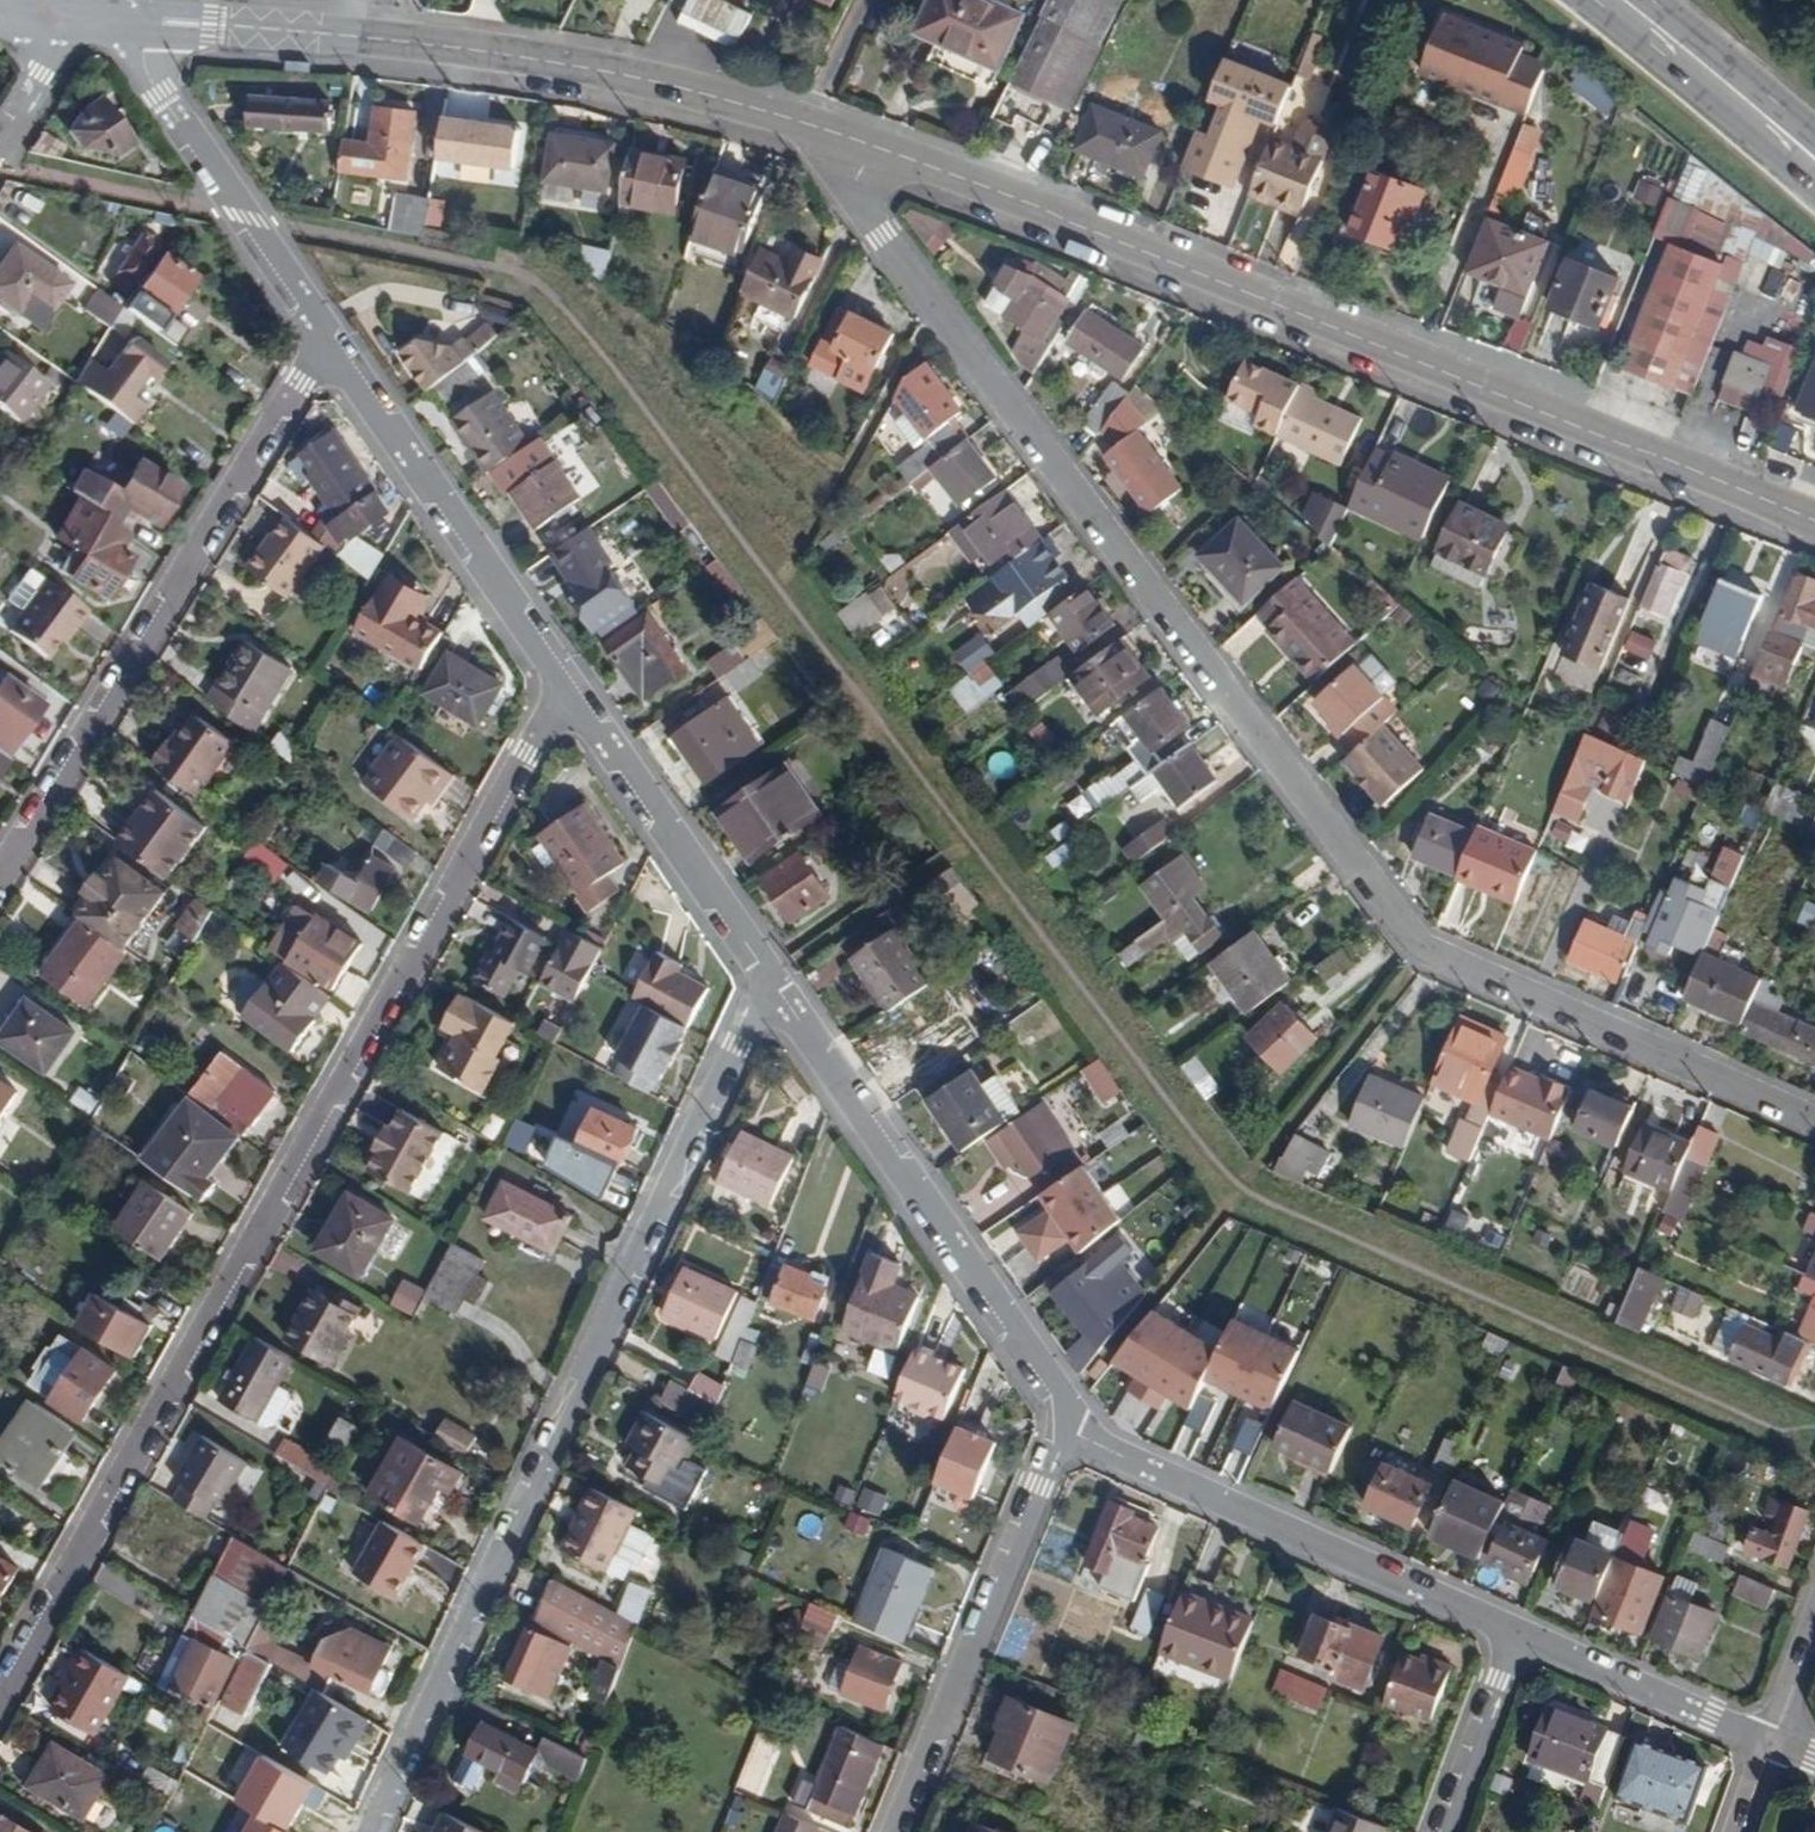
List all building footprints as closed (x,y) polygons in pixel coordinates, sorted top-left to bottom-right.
[(753,14),(724,0),(690,0),(680,20),(736,48),(753,14)] [(916,32),(999,69),(1023,15),(989,0),(930,0),(916,32)] [(1123,0),(1052,0),(1011,82),(1056,104),(1089,39),(1101,44),(1123,0)] [(1524,49),(1443,17),(1421,73),(1528,115),(1546,68),(1520,57),(1524,49)] [(1051,114),(1069,123),(1107,47),(1101,44),(1089,39),(1056,104),(1051,114)] [(1225,105),(1198,173),(1235,187),(1261,119),(1276,81),(1225,62),(1210,99),(1225,105)] [(1582,69),(1568,89),(1607,116),(1621,96),(1582,69)] [(1276,81),(1261,119),(1278,125),(1292,88),(1276,81)] [(1056,104),(1011,82),(999,105),(1043,129),(1056,104)] [(1287,110),(1305,117),(1317,90),(1299,82),(1287,110)] [(254,125),(332,131),(335,103),(256,97),(254,125)] [(115,157),(131,146),(101,100),(78,116),(69,132),(79,148),(115,157)] [(1094,105),(1076,149),(1145,177),(1163,132),(1094,105)] [(340,171),(409,179),(418,112),(378,107),(372,144),(346,141),(340,171)] [(477,165),(516,169),(522,128),(482,123),(477,165)] [(1542,131),(1525,125),(1515,150),(1532,156),(1542,131)] [(38,133),(30,149),(50,160),(58,143),(38,133)] [(547,182),(608,192),(615,144),(554,134),(547,182)] [(1273,138),(1252,191),(1304,212),(1324,158),(1273,138)] [(645,207),(677,213),(688,160),(633,149),(620,215),(643,220),(645,207)] [(1532,156),(1515,150),(1498,193),(1511,199),(1518,201),(1535,157),(1532,156)] [(1709,169),(1690,153),(1672,199),(1692,208),(1709,169)] [(1709,169),(1692,208),(1726,223),(1712,260),(1673,245),(1624,367),(1675,388),(1686,360),(1723,269),(1739,276),(1765,214),(1709,169)] [(1375,171),(1352,231),(1393,247),(1399,230),(1410,234),(1426,191),(1375,171)] [(689,249),(739,267),(765,191),(715,174),(689,249)] [(1660,192),(1642,184),(1636,197),(1655,205),(1660,192)] [(1304,212),(1252,191),(1249,198),(1301,218),(1304,212)] [(392,229),(424,236),(430,199),(399,193),(392,229)] [(1498,193),(1491,212),(1504,217),(1511,199),(1498,193)] [(1488,219),(1468,272),(1507,287),(1512,276),(1533,284),(1549,243),(1488,219)] [(131,296),(133,293),(162,247),(144,234),(112,284),(131,296)] [(604,276),(610,251),(579,243),(573,268),(604,276)] [(39,330),(69,285),(15,246),(0,268),(0,302),(39,330)] [(744,293),(796,319),(824,262),(798,248),(790,265),(761,250),(744,293)] [(167,317),(170,318),(197,279),(164,256),(137,295),(167,317)] [(1570,259),(1551,307),(1602,327),(1614,296),(1621,279),(1570,259)] [(1015,351),(1035,375),(1077,303),(1059,291),(1064,282),(1050,274),(1045,282),(1009,265),(986,301),(1027,328),(1015,351)] [(1512,276),(1507,287),(1528,295),(1533,284),(1512,276)] [(101,327),(118,308),(95,289),(78,309),(101,327)] [(156,333),(167,317),(137,295),(133,293),(131,296),(123,309),(156,333)] [(1620,298),(1614,296),(1602,327),(1607,329),(1620,298)] [(810,364),(865,392),(893,337),(838,309),(810,364)] [(1110,370),(1122,378),(1144,344),(1090,309),(1068,343),(1082,351),(1079,356),(1090,363),(1088,366),(1105,377),(1110,370)] [(403,351),(430,390),(454,371),(479,351),(498,334),(489,323),(469,340),(466,338),(454,347),(419,339),(403,351)] [(131,403),(130,401),(143,384),(150,389),(168,365),(134,338),(104,381),(113,387),(111,390),(83,371),(75,384),(121,417),(131,403)] [(454,371),(467,389),(492,369),(479,351),(454,371)] [(19,422),(48,384),(9,353),(0,364),(0,407),(19,422)] [(1736,354),(1726,382),(1759,395),(1770,366),(1736,354)] [(754,393),(774,407),(793,366),(772,356),(754,393)] [(1701,367),(1686,360),(1675,388),(1690,395),(1701,367)] [(1256,424),(1280,433),(1301,386),(1246,361),(1230,398),(1262,412),(1256,424)] [(1798,408),(1814,415),(1814,366),(1798,408)] [(968,439),(971,437),(956,417),(963,411),(930,369),(911,383),(908,379),(897,399),(907,412),(901,417),(919,440),(925,435),(929,441),(924,445),(898,466),(912,483),(968,439)] [(49,382),(63,391),(71,381),(57,371),(49,382)] [(443,407),(467,389),(454,371),(430,390),(443,407)] [(1100,434),(1103,430),(1129,395),(1131,392),(1116,382),(1086,424),(1100,434)] [(1279,436),(1341,464),(1363,416),(1318,396),(1321,390),(1303,382),(1301,386),(1280,433),(1279,436)] [(1073,399),(1088,410),(1100,394),(1085,383),(1073,399)] [(487,472),(531,440),(495,389),(450,420),(487,472)] [(1184,488),(1139,430),(1149,422),(1129,395),(1103,430),(1115,448),(1107,454),(1153,513),(1184,488)] [(353,541),(393,514),(382,496),(395,487),(369,450),(355,459),(338,432),(304,457),(316,475),(312,478),(341,522),(329,531),(308,515),(300,525),(328,546),(340,556),(347,545),(343,542),(350,537),(353,541)] [(924,445),(929,441),(925,435),(919,440),(924,445)] [(937,476),(962,506),(998,477),(968,439),(912,483),(918,490),(937,476)] [(1350,505),(1422,539),(1450,479),(1396,454),(1394,458),(1376,450),(1350,505)] [(304,484),(312,478),(316,475),(304,457),(292,465),(304,484)] [(539,529),(584,498),(558,461),(513,492),(539,529)] [(130,513),(157,528),(181,488),(138,462),(129,479),(117,473),(108,489),(81,473),(71,492),(80,498),(121,529),(130,513)] [(997,573),(1044,539),(1007,489),(948,533),(970,563),(983,554),(997,573)] [(1317,534),(1332,546),(1348,510),(1318,490),(1303,513),(1322,528),(1317,534)] [(308,515),(312,509),(289,491),(276,507),(290,518),(300,525),(308,515)] [(132,557),(121,551),(130,535),(121,529),(80,498),(56,539),(72,549),(59,572),(106,601),(132,557)] [(1433,567),(1481,588),(1509,527),(1462,505),(1433,567)] [(250,567),(289,597),(328,546),(300,525),(290,518),(268,547),(265,545),(250,567)] [(1201,555),(1245,604),(1286,567),(1242,518),(1201,555)] [(603,639),(641,614),(602,557),(607,553),(590,528),(562,548),(579,572),(577,573),(581,579),(568,588),(603,639)] [(1640,613),(1662,622),(1678,585),(1681,586),(1688,571),(1694,574),(1698,563),(1668,550),(1640,613)] [(1021,565),(1031,578),(1038,573),(1028,559),(1021,565)] [(999,580),(1009,594),(1031,578),(1021,565),(999,580)] [(46,581),(31,569),(8,602),(24,613),(46,581)] [(1793,666),(1801,650),(1814,655),(1814,654),(1814,603),(1813,603),(1814,599),(1814,580),(1797,572),(1752,676),(1777,686),(1787,663),(1793,666)] [(430,602),(433,596),(397,575),(394,581),(430,602)] [(1318,679),(1355,644),(1296,580),(1264,609),(1275,622),(1270,626),(1288,646),(1292,642),(1300,651),(1296,655),(1318,679)] [(1720,639),(1741,648),(1763,597),(1722,580),(1704,622),(1724,631),(1720,639)] [(69,638),(88,611),(47,581),(46,581),(10,633),(45,659),(57,641),(63,633),(69,638)] [(425,670),(446,634),(429,624),(420,618),(426,608),(430,602),(394,581),(384,597),(380,595),(357,636),(383,652),(386,646),(425,670)] [(858,598),(874,620),(893,607),(877,584),(858,598)] [(1564,655),(1603,672),(1632,601),(1594,584),(1564,655)] [(1079,651),(1116,625),(1088,586),(1050,612),(1079,651)] [(855,635),(874,620),(858,598),(839,612),(855,635)] [(433,618),(429,616),(432,612),(426,608),(420,618),(429,624),(433,618)] [(1270,626),(1275,622),(1264,609),(1258,613),(1270,626)] [(645,698),(687,670),(651,613),(607,644),(645,698)] [(1623,649),(1649,660),(1658,640),(1633,629),(1623,649)] [(984,660),(994,652),(978,632),(952,653),(968,674),(948,690),(967,714),(1003,685),(984,660)] [(57,641),(64,645),(69,638),(63,633),(57,641)] [(1100,716),(1152,679),(1121,639),(1071,676),(1100,716)] [(212,700),(257,734),(294,671),(249,642),(212,700)] [(1296,655),(1300,651),(1292,642),(1288,646),(1296,655)] [(720,678),(726,674),(746,660),(734,643),(708,660),(720,678)] [(501,705),(497,703),(506,685),(452,653),(426,696),(481,728),(492,711),(496,713),(501,705)] [(738,690),(762,674),(750,657),(746,660),(726,674),(738,690)] [(1027,709),(1071,676),(1058,658),(1014,691),(1027,709)] [(1363,744),(1385,725),(1398,712),(1357,665),(1317,701),(1330,715),(1346,734),(1351,729),(1363,744)] [(7,759),(42,705),(4,677),(0,682),(0,754),(7,759)] [(1536,704),(1551,711),(1560,691),(1544,684),(1536,704)] [(1142,736),(1154,752),(1191,724),(1163,686),(1117,719),(1134,742),(1142,736)] [(707,783),(760,746),(748,728),(743,731),(723,702),(675,736),(707,783)] [(1630,751),(1641,725),(1608,710),(1598,733),(1614,741),(1613,744),(1630,751)] [(1354,751),(1363,744),(1351,729),(1346,734),(1330,715),(1325,719),(1354,751)] [(156,764),(201,797),(239,745),(201,717),(189,734),(180,747),(174,743),(171,741),(156,764)] [(1675,773),(1705,787),(1730,727),(1714,720),(1695,764),(1682,758),(1675,773)] [(1385,808),(1426,770),(1385,725),(1363,744),(1354,751),(1343,762),(1385,808)] [(174,743),(180,747),(189,734),(184,730),(174,743)] [(300,765),(308,751),(283,731),(272,746),(300,765)] [(436,804),(456,776),(402,735),(367,782),(416,818),(430,800),(436,804)] [(1591,786),(1627,803),(1645,761),(1586,735),(1553,813),(1567,819),(1577,797),(1585,801),(1591,786)] [(1171,793),(1182,807),(1218,781),(1191,743),(1147,774),(1132,785),(1142,799),(1161,786),(1168,795),(1171,793)] [(1097,811),(1132,785),(1147,774),(1137,759),(1114,776),(1111,773),(1084,793),(1097,811)] [(1722,795),(1765,813),(1778,782),(1736,764),(1722,795)] [(721,811),(755,861),(819,817),(785,768),(721,811)] [(1693,800),(1699,788),(1681,780),(1675,793),(1693,800)] [(161,789),(123,840),(173,877),(211,827),(161,789)] [(609,877),(626,865),(586,806),(543,837),(582,896),(579,897),(591,913),(619,894),(609,877)] [(269,818),(287,828),(294,816),(276,807),(269,818)] [(1746,858),(1753,861),(1773,816),(1765,813),(1746,858)] [(1414,853),(1459,872),(1474,836),(1429,817),(1425,827),(1419,825),(1413,840),(1418,842),(1414,853)] [(1125,848),(1136,862),(1176,832),(1165,818),(1125,848)] [(1544,836),(1579,850),(1586,831),(1551,818),(1544,836)] [(1484,884),(1517,899),(1536,853),(1477,828),(1474,836),(1457,876),(1483,887),(1484,884)] [(409,867),(419,854),(388,831),(377,847),(409,867)] [(1056,869),(1077,850),(1066,839),(1045,858),(1056,869)] [(254,841),(244,857),(271,874),(281,858),(254,841)] [(1722,884),(1733,888),(1746,858),(1725,848),(1716,868),(1712,866),(1707,877),(1722,884)] [(793,921),(830,896),(802,853),(764,879),(793,921)] [(1195,899),(1186,887),(1199,877),(1183,855),(1142,886),(1167,920),(1195,899)] [(85,919),(127,950),(169,893),(123,858),(110,877),(95,896),(80,916),(85,919)] [(323,883),(372,913),(397,869),(378,858),(363,882),(333,865),(323,883)] [(956,925),(982,907),(953,867),(927,884),(956,925)] [(87,891),(95,896),(110,877),(102,871),(87,891)] [(1196,898),(1208,889),(1199,877),(1186,887),(1195,899),(1196,898)] [(1704,956),(1715,930),(1733,888),(1722,884),(1716,897),(1676,879),(1669,896),(1652,935),(1704,956)] [(1516,902),(1517,899),(1484,884),(1483,887),(1516,902)] [(1644,931),(1652,935),(1669,896),(1660,892),(1649,919),(1644,931)] [(1200,953),(1224,935),(1212,918),(1196,898),(1195,899),(1167,920),(1119,955),(1128,967),(1168,938),(1173,944),(1175,943),(1186,934),(1200,953)] [(181,927),(199,941),(216,910),(202,899),(181,927)] [(193,950),(207,959),(233,921),(216,910),(199,941),(193,950)] [(1572,961),(1616,982),(1633,944),(1637,946),(1644,931),(1649,919),(1638,914),(1625,940),(1589,922),(1572,961)] [(1224,935),(1230,931),(1218,915),(1212,918),(1224,935)] [(291,962),(337,991),(366,944),(320,916),(291,962)] [(45,973),(90,1007),(131,953),(127,950),(85,919),(45,973)] [(524,971),(531,975),(550,939),(516,921),(497,957),(494,955),(480,984),(509,999),(524,971)] [(888,1012),(932,982),(896,928),(852,958),(888,1012)] [(578,1001),(592,975),(605,949),(585,938),(571,930),(544,981),(578,1001)] [(1763,980),(1738,968),(1744,954),(1725,945),(1729,936),(1715,930),(1704,956),(1685,999),(1743,1026),(1753,1002),(1763,980)] [(585,938),(605,949),(609,942),(589,931),(585,938)] [(1248,1013),(1293,980),(1255,931),(1211,963),(1248,1013)] [(1189,961),(1200,953),(1186,934),(1175,943),(1189,961)] [(650,1006),(691,1029),(712,990),(681,974),(685,966),(662,953),(637,999),(650,1006)] [(317,1020),(334,997),(287,962),(269,986),(262,980),(249,982),(237,998),(239,1010),(295,1052),(319,1022),(317,1020)] [(1758,1004),(1776,1012),(1781,1001),(1766,994),(1770,983),(1763,980),(1753,1002),(1758,1004)] [(1005,1006),(1023,1046),(1052,1033),(1035,993),(1005,1006)] [(505,1059),(501,1057),(518,1024),(467,996),(450,1029),(461,1035),(444,1068),(487,1093),(505,1059)] [(951,1032),(957,1028),(943,1007),(938,1010),(930,997),(916,1006),(954,1062),(965,1055),(951,1032)] [(1,1040),(48,1074),(77,1033),(30,998),(1,1040)] [(1284,1072),(1319,1036),(1285,1004),(1250,1038),(1284,1072)] [(1814,1047),(1814,1029),(1776,1012),(1758,1004),(1745,1034),(1808,1061),(1814,1047)] [(685,1045),(683,1044),(691,1029),(650,1006),(621,1059),(624,1061),(615,1077),(650,1096),(659,1080),(662,1082),(670,1066),(673,1068),(685,1045)] [(1502,1087),(1491,1081),(1509,1038),(1461,1016),(1433,1083),(1478,1104),(1469,1123),(1462,1120),(1448,1151),(1471,1162),(1502,1087)] [(556,1045),(561,1036),(544,1027),(540,1035),(556,1045)] [(150,1055),(160,1041),(150,1034),(140,1048),(150,1055)] [(1196,1054),(1179,1065),(1204,1100),(1220,1089),(1196,1054)] [(254,1117),(256,1118),(274,1093),(226,1056),(193,1099),(241,1134),(254,1117)] [(1099,1083),(1110,1076),(1099,1060),(1088,1067),(1099,1083)] [(1516,1113),(1555,1130),(1574,1085),(1537,1068),(1516,1113)] [(963,1151),(1023,1112),(997,1074),(982,1085),(972,1071),(928,1100),(963,1151)] [(1351,1124),(1406,1148),(1426,1099),(1372,1075),(1351,1124)] [(1111,1100),(1122,1092),(1110,1076),(1099,1083),(1111,1100)] [(18,1094),(0,1081),(0,1122),(18,1094)] [(1061,1161),(1048,1142),(1033,1120),(1054,1106),(1059,1112),(1080,1097),(1069,1081),(1025,1110),(1029,1115),(1002,1133),(1019,1158),(1034,1180),(1061,1161)] [(1100,1107),(1111,1100),(1099,1083),(1088,1091),(1100,1107)] [(78,1087),(69,1102),(89,1115),(98,1100),(78,1087)] [(1571,1127),(1619,1148),(1636,1109),(1596,1093),(1588,1110),(1580,1106),(1571,1127)] [(217,1186),(209,1180),(243,1136),(241,1134),(193,1099),(160,1141),(167,1146),(153,1166),(205,1202),(217,1186)] [(439,1170),(445,1173),(462,1143),(405,1110),(395,1129),(390,1126),(377,1148),(383,1151),(372,1169),(423,1198),(439,1170)] [(581,1148),(622,1167),(640,1128),(599,1110),(581,1148)] [(1119,1121),(1099,1134),(1108,1148),(1128,1135),(1119,1121)] [(1132,1133),(1138,1142),(1153,1132),(1146,1123),(1132,1133)] [(1673,1191),(1688,1157),(1693,1146),(1646,1126),(1627,1171),(1673,1191)] [(1700,1163),(1706,1165),(1719,1135),(1701,1127),(1693,1146),(1688,1157),(1700,1163)] [(721,1181),(772,1206),(797,1158),(745,1132),(739,1145),(730,1141),(724,1155),(732,1158),(721,1181)] [(1010,1164),(1019,1158),(1002,1133),(993,1139),(1010,1164)] [(1321,1178),(1333,1154),(1297,1136),(1285,1160),(1321,1178)] [(1061,1161),(1067,1157),(1054,1138),(1048,1142),(1061,1161)] [(588,1190),(598,1174),(556,1148),(547,1163),(588,1190)] [(1114,1210),(1147,1186),(1123,1153),(1108,1164),(1114,1172),(1096,1186),(1097,1188),(1090,1194),(1099,1207),(1107,1201),(1114,1210)] [(1664,1213),(1676,1218),(1700,1163),(1688,1157),(1673,1191),(1664,1213)] [(118,1228),(165,1260),(195,1215),(149,1183),(118,1228)] [(489,1219),(555,1254),(573,1218),(507,1183),(489,1219)] [(1050,1253),(1085,1228),(1059,1193),(1025,1218),(1050,1253)] [(319,1251),(362,1278),(397,1220),(354,1194),(319,1251)] [(1814,1213),(1806,1232),(1814,1236),(1814,1213)] [(1129,1316),(1101,1281),(1134,1252),(1122,1236),(1052,1294),(1085,1336),(1099,1354),(1129,1316)] [(494,1282),(482,1275),(488,1263),(455,1244),(427,1298),(459,1316),(467,1301),(480,1307),(494,1282)] [(844,1329),(899,1351),(920,1298),(895,1287),(903,1265),(873,1253),(844,1329)] [(772,1303),(816,1321),(828,1287),(813,1281),(815,1276),(786,1264),(785,1269),(772,1303)] [(760,1299),(772,1303),(785,1269),(773,1265),(760,1299)] [(666,1316),(717,1340),(740,1292),(687,1268),(681,1281),(674,1278),(667,1291),(675,1295),(666,1316)] [(1617,1324),(1637,1334),(1661,1278),(1640,1268),(1617,1324)] [(1814,1298),(1814,1280),(1811,1278),(1805,1275),(1798,1291),(1814,1298)] [(402,1278),(389,1305),(413,1317),(426,1290),(402,1278)] [(1696,1320),(1705,1295),(1678,1286),(1669,1310),(1696,1320)] [(290,1338),(336,1365),(354,1333),(349,1331),(362,1309),(346,1300),(343,1306),(331,1300),(317,1291),(290,1338)] [(81,1327),(136,1359),(154,1326),(152,1325),(141,1319),(146,1309),(144,1308),(129,1300),(124,1309),(99,1294),(81,1327)] [(331,1300),(343,1306),(346,1300),(334,1294),(331,1300)] [(719,1356),(736,1364),(745,1340),(759,1302),(747,1296),(719,1356)] [(141,1319),(152,1325),(159,1310),(146,1303),(144,1308),(146,1309),(141,1319)] [(1732,1360),(1787,1384),(1805,1341),(1783,1332),(1778,1342),(1746,1328),(1732,1360)] [(1482,1349),(1502,1358),(1510,1342),(1488,1333),(1482,1349)] [(1092,1362),(1099,1354),(1085,1336),(1077,1343),(1092,1362)] [(32,1386),(84,1420),(117,1371),(65,1337),(55,1351),(52,1349),(39,1369),(42,1372),(32,1386)] [(289,1390),(282,1386),(296,1359),(257,1337),(222,1400),(268,1427),(278,1424),(291,1401),(289,1390)] [(749,1368),(759,1346),(745,1340),(736,1364),(749,1368)] [(935,1414),(947,1420),(967,1370),(917,1349),(897,1399),(912,1406),(913,1412),(926,1417),(935,1414)] [(732,1374),(744,1378),(749,1368),(736,1364),(732,1374)] [(1556,1390),(1565,1394),(1576,1371),(1566,1367),(1556,1390)] [(694,1390),(721,1403),(727,1388),(702,1376),(694,1390)] [(665,1401),(673,1405),(684,1384),(676,1380),(665,1401)] [(673,1405),(712,1426),(721,1403),(694,1390),(684,1384),(673,1405)] [(1200,1431),(1217,1390),(1203,1385),(1186,1425),(1200,1431)] [(37,1487),(77,1430),(38,1403),(0,1458),(0,1460),(37,1487)] [(1277,1444),(1332,1471),(1351,1430),(1296,1404),(1277,1444)] [(673,1464),(682,1469),(686,1460),(696,1440),(645,1413),(630,1442),(638,1447),(646,1451),(637,1470),(652,1478),(650,1484),(660,1489),(673,1464)] [(1243,1413),(1231,1450),(1252,1457),(1264,1420),(1243,1413)] [(331,1444),(346,1452),(360,1425),(346,1417),(331,1444)] [(223,1501),(219,1498),(249,1443),(214,1422),(184,1478),(188,1480),(176,1503),(211,1523),(223,1501)] [(437,1442),(468,1459),(478,1440),(448,1423),(437,1442)] [(960,1428),(937,1483),(975,1499),(999,1444),(960,1428)] [(442,1488),(453,1494),(465,1473),(405,1437),(372,1494),(423,1523),(442,1488)] [(278,1456),(331,1488),(342,1468),(318,1454),(317,1456),(288,1440),(278,1456)] [(1434,1469),(1447,1476),(1461,1447),(1447,1441),(1434,1469)] [(628,1466),(637,1470),(646,1451),(638,1447),(628,1466)] [(708,1471),(686,1460),(682,1469),(673,1464),(660,1489),(650,1484),(640,1490),(686,1511),(708,1471)] [(1364,1506),(1410,1528),(1430,1484),(1385,1463),(1364,1506)] [(1431,1537),(1479,1560),(1505,1503),(1457,1480),(1431,1537)] [(567,1551),(607,1571),(638,1510),(592,1487),(582,1506),(588,1509),(567,1551)] [(856,1507),(879,1517),(888,1496),(864,1487),(856,1507)] [(1127,1557),(1142,1564),(1159,1527),(1134,1517),(1137,1512),(1113,1502),(1087,1564),(1118,1576),(1127,1557)] [(1747,1550),(1787,1567),(1809,1512),(1785,1503),(1772,1535),(1755,1529),(1747,1550)] [(561,1548),(567,1551),(588,1509),(582,1506),(561,1548)] [(1506,1578),(1527,1588),(1546,1544),(1534,1539),(1541,1523),(1524,1516),(1517,1531),(1509,1527),(1494,1562),(1510,1570),(1506,1578)] [(1555,1585),(1597,1603),(1616,1558),(1626,1533),(1597,1521),(1587,1543),(1575,1538),(1555,1585)] [(1597,1616),(1640,1634),(1663,1579),(1639,1568),(1654,1534),(1630,1523),(1626,1533),(1616,1558),(1620,1560),(1597,1616)] [(1723,1563),(1730,1546),(1695,1532),(1688,1549),(1723,1563)] [(246,1647),(249,1648),(269,1608),(290,1570),(235,1538),(195,1616),(246,1647)] [(374,1591),(412,1610),(436,1557),(404,1541),(396,1559),(390,1557),(374,1591)] [(856,1619),(905,1640),(936,1570),(887,1549),(856,1619)] [(22,1569),(0,1556),(0,1607),(22,1569)] [(1734,1595),(1767,1610),(1775,1589),(1743,1574),(1734,1595)] [(1699,1659),(1717,1615),(1692,1604),(1700,1584),(1681,1576),(1655,1639),(1699,1659)] [(618,1612),(640,1624),(654,1585),(632,1577),(618,1612)] [(631,1645),(640,1624),(618,1612),(553,1578),(544,1599),(631,1645)] [(1135,1626),(1152,1634),(1170,1595),(1152,1587),(1135,1626)] [(1165,1651),(1232,1677),(1256,1616),(1191,1592),(1165,1651)] [(506,1677),(551,1696),(575,1644),(606,1661),(592,1695),(610,1703),(631,1645),(544,1599),(532,1627),(529,1626),(506,1677)] [(798,1637),(822,1647),(839,1612),(813,1601),(798,1637)] [(328,1640),(315,1665),(274,1643),(286,1617),(269,1608),(249,1648),(275,1664),(327,1695),(336,1675),(378,1697),(384,1695),(391,1681),(392,1673),(384,1669),(393,1650),(351,1629),(328,1640)] [(240,1659),(246,1647),(195,1616),(187,1631),(240,1659)] [(1332,1676),(1364,1688),(1385,1638),(1353,1625),(1351,1631),(1316,1617),(1301,1654),(1335,1667),(1332,1676)] [(218,1709),(215,1708),(238,1662),(185,1636),(163,1680),(209,1704),(201,1719),(210,1724),(212,1720),(218,1709)] [(212,1720),(238,1735),(275,1664),(249,1648),(218,1709),(212,1720)] [(832,1687),(884,1708),(904,1663),(864,1648),(856,1665),(844,1660),(832,1687)] [(57,1711),(97,1736),(131,1677),(86,1649),(75,1667),(81,1670),(69,1690),(57,1711)] [(1387,1701),(1437,1721),(1458,1666),(1436,1657),(1434,1662),(1424,1658),(1406,1651),(1387,1701)] [(1424,1658),(1434,1662),(1436,1657),(1426,1653),(1424,1658)] [(64,1686),(69,1690),(81,1670),(75,1667),(64,1686)] [(1271,1693),(1318,1711),(1327,1688),(1281,1670),(1271,1693)] [(347,1763),(369,1724),(313,1692),(280,1749),(327,1776),(337,1758),(347,1763)] [(1019,1769),(1049,1782),(1074,1724),(1010,1697),(981,1765),(1014,1779),(1019,1769)] [(1586,1802),(1599,1807),(1626,1738),(1551,1710),(1531,1762),(1592,1784),(1586,1802)] [(577,1751),(549,1737),(541,1753),(484,1724),(469,1753),(503,1771),(526,1783),(532,1771),(533,1772),(545,1768),(548,1762),(582,1780),(590,1758),(577,1751)] [(854,1812),(859,1815),(889,1747),(844,1727),(814,1796),(826,1801),(821,1813),(848,1825),(854,1812)] [(577,1751),(590,1758),(598,1735),(585,1728),(576,1745),(579,1747),(577,1751)] [(236,1808),(255,1773),(200,1743),(181,1779),(236,1808)] [(1699,1798),(1692,1795),(1702,1766),(1639,1743),(1618,1800),(1689,1826),(1699,1798)] [(33,1788),(86,1820),(111,1777),(58,1746),(33,1788)] [(172,1796),(180,1782),(154,1766),(146,1781),(172,1796)] [(519,1794),(526,1783),(503,1771),(497,1783),(519,1794)] [(1389,1827),(1340,1807),(1330,1831),(1387,1831),(1389,1827)] [(448,1811),(438,1831),(439,1831),(488,1831),(448,1811)] [(259,1812),(247,1831),(291,1831),(259,1812)] [(804,1820),(788,1813),(780,1831),(798,1831),(804,1820)] [(0,1814),(0,1831),(31,1831),(0,1814)] [(822,1828),(804,1820),(798,1831),(820,1831),(822,1828)] [(976,1824),(972,1831),(995,1831),(976,1824)]
